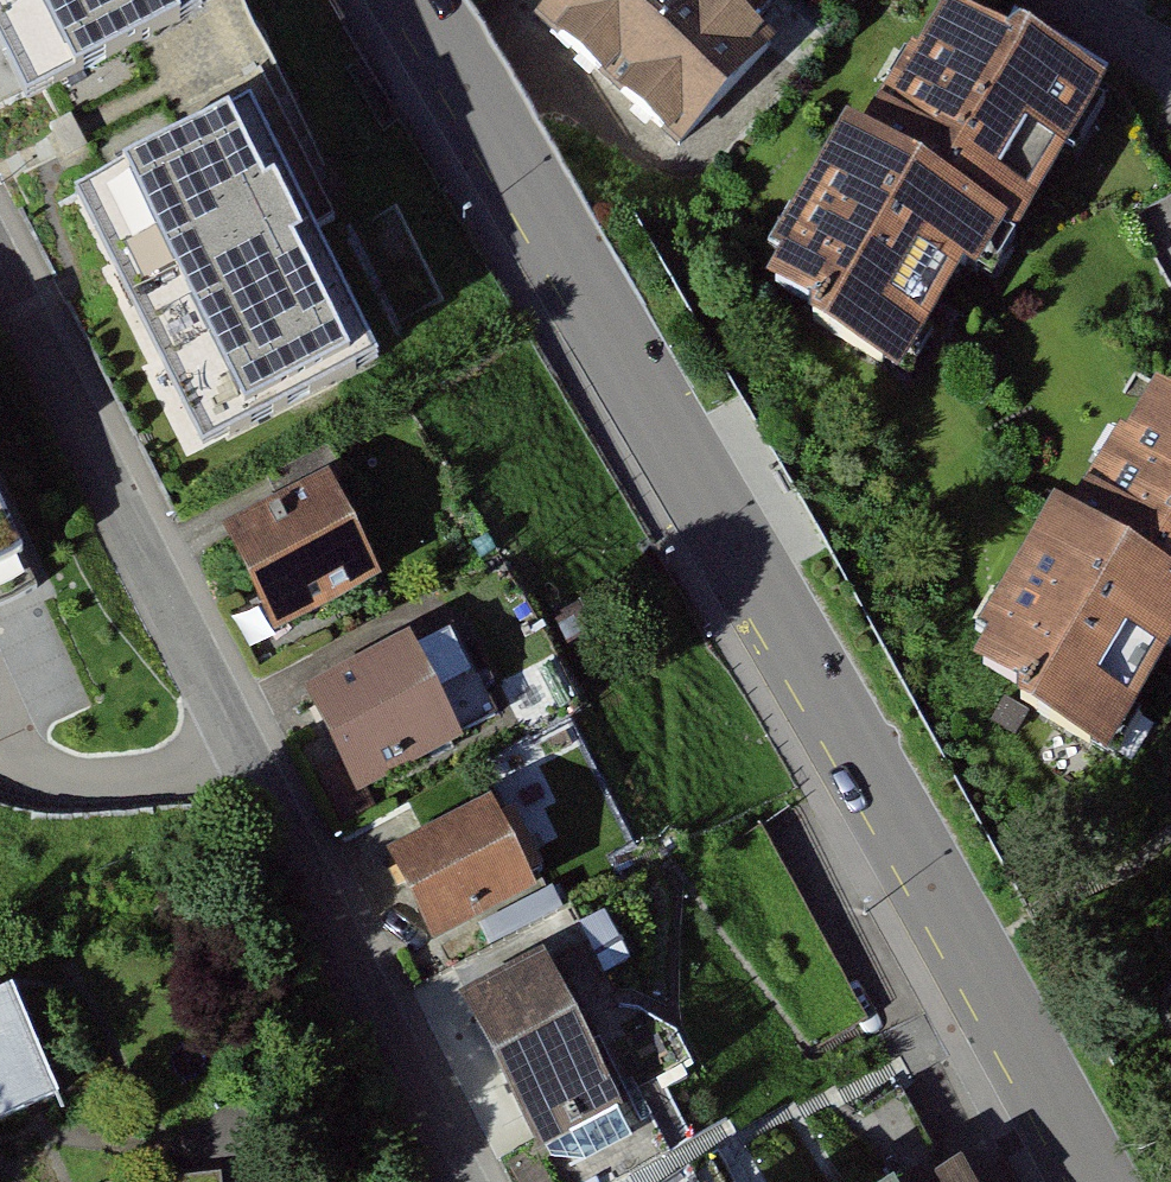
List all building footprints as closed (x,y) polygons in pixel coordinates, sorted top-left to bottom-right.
[(64,69),(175,11),(170,0),(27,0),(64,69)] [(722,0),(555,0),(535,23),(683,155),(776,45),(722,0)] [(1003,49),(940,12),(908,65),(901,60),(854,137),(1004,227),(1021,238),(1106,98),(1009,40),(1003,49)] [(59,136),(183,421),(397,327),(272,43),(59,136)] [(854,137),(840,129),(747,282),(807,319),(801,329),(905,391),(1004,227),(854,137)] [(1148,393),(1121,443),(1110,436),(1068,518),(1170,578),(1170,407),(1148,393)] [(379,587),(320,482),(217,535),(273,639),(379,587)] [(1052,509),(965,668),(1024,703),(1013,718),(1118,769),(1170,670),(1170,578),(1068,518),(1052,509)] [(462,749),(405,641),(299,694),(359,804),(462,749)] [(532,896),(487,804),(380,857),(427,950),(532,896)] [(537,954),(454,994),(544,1165),(570,1181),(602,1181),(640,1161),(537,954)] [(0,992),(0,1123),(57,1097),(7,989),(0,992)] [(960,1160),(923,1181),(972,1181),(960,1160)]
